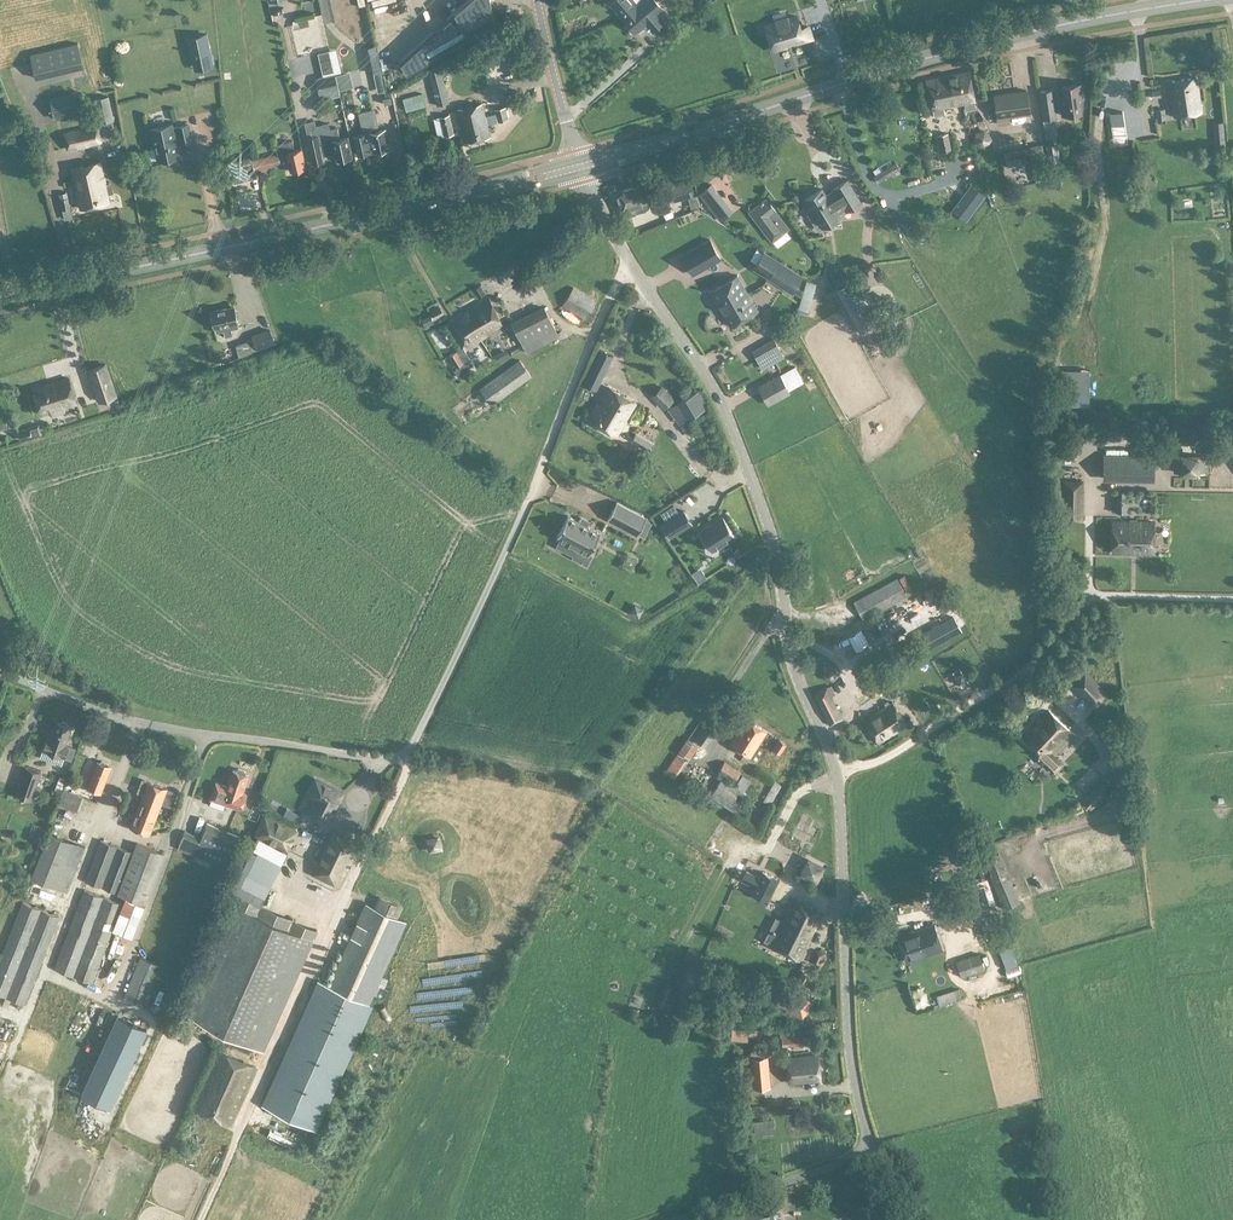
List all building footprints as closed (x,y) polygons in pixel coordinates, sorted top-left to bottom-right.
[(378,11),(409,4),(408,0),(375,0),(378,11)] [(495,23),(490,0),(467,0),(454,11),(455,13),(400,63),(407,73),(495,23)] [(627,24),(642,10),(637,4),(633,0),(614,0),(610,4),(621,17),(627,24)] [(639,2),(637,4),(642,10),(627,24),(635,34),(646,25),(652,31),(664,21),(658,14),(663,10),(655,0),(641,0),(639,2)] [(810,17),(832,14),(829,0),(807,0),(810,17)] [(782,11),(785,18),(804,11),(802,4),(782,11)] [(796,17),(766,26),(770,36),(768,36),(773,51),(787,46),(786,43),(793,41),(794,44),(811,38),(808,27),(800,29),(796,17)] [(307,19),(299,21),(300,27),(309,25),(307,19)] [(212,66),(205,34),(188,37),(195,70),(212,66)] [(83,67),(77,43),(30,54),(36,78),(83,67)] [(437,105),(448,102),(438,65),(427,68),(437,105)] [(975,108),(973,100),(967,72),(950,75),(954,90),(961,89),(964,102),(963,102),(965,110),(975,108)] [(339,95),(334,74),(316,78),(321,100),(339,95)] [(943,107),(963,102),(964,102),(961,89),(954,90),(950,75),(946,76),(927,80),(935,116),(945,114),(943,107)] [(1169,82),(1174,116),(1202,112),(1196,78),(1169,82)] [(1084,98),(1082,83),(1061,86),(1063,97),(1059,97),(1062,115),(1082,112),(1080,98),(1084,98)] [(1052,89),(1038,91),(1043,119),(1056,117),(1052,89)] [(1028,91),(994,97),(997,118),(997,124),(1010,123),(1009,116),(1032,113),(1028,91)] [(504,94),(507,107),(517,104),(514,92),(504,94)] [(405,111),(425,106),(422,93),(402,98),(405,111)] [(78,112),(74,94),(50,99),(55,118),(78,112)] [(109,96),(93,99),(99,124),(114,120),(109,96)] [(382,98),(384,104),(392,102),(390,96),(382,98)] [(495,114),(485,116),(482,104),(458,109),(466,142),(490,136),(487,123),(507,119),(505,107),(494,110),(495,114)] [(377,131),(372,110),(359,113),(363,134),(369,133),(370,141),(372,141),(374,151),(389,148),(385,129),(377,131)] [(1121,111),(1109,113),(1111,126),(1123,124),(1121,111)] [(449,114),(434,118),(438,138),(454,134),(449,114)] [(1147,114),(1147,143),(1156,143),(1156,114),(1147,114)] [(320,145),(333,142),(336,160),(351,156),(347,137),(340,139),(337,127),(330,129),(328,123),(315,126),(314,120),(304,122),(313,164),(323,162),(320,145)] [(1226,149),(1225,139),(1223,121),(1212,122),(1215,149),(1226,149)] [(1010,131),(1023,129),(1022,123),(1009,125),(1010,131)] [(192,141),(188,124),(172,127),(171,124),(152,128),(159,161),(178,157),(175,145),(192,141)] [(67,150),(102,142),(98,125),(63,133),(67,150)] [(949,132),(937,135),(940,151),(952,148),(949,132)] [(976,142),(984,145),(989,137),(981,133),(976,142)] [(281,164),(279,157),(287,155),(291,171),(306,167),(301,149),(295,150),(292,140),(276,144),(278,153),(250,160),(229,166),(233,185),(257,178),(255,171),(281,164)] [(1057,143),(1046,144),(1047,154),(1059,153),(1057,143)] [(1041,144),(1024,147),(1013,149),(1003,151),(1007,167),(1044,159),(1041,144)] [(108,202),(106,195),(113,194),(111,185),(110,185),(109,181),(104,182),(99,162),(72,168),(80,208),(108,202)] [(874,176),(878,183),(900,169),(896,163),(874,176)] [(667,187),(671,202),(693,196),(691,188),(689,181),(667,187)] [(822,189),(805,199),(811,209),(809,210),(808,214),(810,218),(814,219),(817,218),(822,227),(839,217),(838,216),(836,212),(844,207),(847,211),(861,202),(847,181),(833,189),(835,191),(826,196),(822,189)] [(636,214),(634,206),(648,202),(643,183),(616,191),(624,218),(636,214)] [(720,221),(733,211),(712,183),(698,193),(720,221)] [(970,184),(951,209),(966,221),(985,195),(970,184)] [(67,192),(58,193),(62,210),(64,220),(72,218),(67,192)] [(748,212),(772,242),(787,230),(790,228),(766,197),(764,199),(748,212)] [(809,222),(800,229),(806,237),(815,231),(809,222)] [(720,258),(710,239),(682,255),(692,274),(720,258)] [(768,277),(778,261),(763,252),(753,268),(768,277)] [(778,261),(768,277),(784,288),(790,279),(797,284),(802,277),(778,261)] [(720,309),(748,294),(737,276),(710,291),(720,309)] [(872,325),(854,292),(849,283),(836,290),(860,332),(872,325)] [(479,299),(483,295),(486,293),(480,285),(473,289),(479,299)] [(596,302),(573,287),(562,305),(586,320),(596,302)] [(812,288),(801,314),(814,319),(825,293),(812,288)] [(748,294),(720,309),(730,327),(758,311),(748,294)] [(791,295),(780,315),(795,324),(806,304),(791,295)] [(488,299),(452,321),(467,348),(502,325),(488,299)] [(523,347),(556,330),(543,305),(510,322),(523,347)] [(232,333),(231,329),(239,327),(238,323),(237,319),(239,316),(238,311),(235,309),(234,307),(211,312),(211,314),(209,317),(210,322),(213,323),(215,332),(223,330),(224,335),(232,333)] [(440,307),(431,313),(434,319),(444,314),(440,307)] [(434,322),(430,315),(421,319),(425,327),(434,322)] [(270,331),(252,338),(257,350),(274,343),(270,331)] [(252,338),(235,345),(239,358),(257,351),(257,350),(252,338)] [(774,340),(753,352),(763,369),(784,357),(774,340)] [(463,346),(448,356),(456,369),(454,370),(459,377),(467,372),(465,369),(474,364),(463,346)] [(582,384),(597,391),(614,355),(600,349),(582,384)] [(480,389),(492,406),(532,376),(520,360),(480,389)] [(99,401),(116,396),(105,365),(89,370),(99,401)] [(1089,370),(1060,369),(1059,404),(1088,405),(1089,370)] [(780,376),(759,387),(768,404),(790,393),(786,386),(780,376)] [(68,377),(33,388),(41,414),(51,411),(52,415),(64,411),(63,408),(76,403),(68,377)] [(652,396),(663,407),(673,398),(662,386),(652,396)] [(616,436),(627,417),(635,404),(609,388),(599,404),(598,403),(588,419),(616,436)] [(699,390),(676,403),(687,419),(708,406),(699,390)] [(794,400),(789,393),(770,406),(775,413),(794,400)] [(689,427),(685,422),(681,426),(684,431),(689,427)] [(21,441),(42,434),(39,424),(18,430),(21,441)] [(648,451),(653,444),(636,434),(631,441),(648,451)] [(1154,455),(1104,454),(1103,477),(1153,478),(1154,455)] [(1204,456),(1174,456),(1174,472),(1204,472),(1204,456)] [(1161,489),(1162,479),(1108,478),(1108,488),(1161,489)] [(1082,481),(1064,481),(1063,520),(1081,520),(1082,481)] [(1116,499),(1116,511),(1126,512),(1126,499),(1125,499),(1125,492),(1117,492),(1117,499),(1116,499)] [(646,518),(616,502),(607,519),(637,535),(646,518)] [(674,505),(661,513),(666,521),(661,524),(669,537),(691,523),(683,510),(679,513),(674,505)] [(588,554),(600,533),(568,516),(556,537),(560,539),(556,546),(573,555),(577,548),(588,554)] [(723,517),(699,532),(710,551),(735,535),(723,517)] [(1113,552),(1154,553),(1154,522),(1114,521),(1113,552)] [(909,600),(897,578),(853,602),(863,620),(896,603),(897,606),(909,600)] [(852,647),(862,641),(855,629),(845,635),(852,647)] [(898,652),(889,656),(893,666),(921,652),(915,640),(896,649),(898,652)] [(880,657),(864,669),(871,680),(888,668),(880,657)] [(832,683),(840,674),(833,663),(821,666),(820,678),(832,683)] [(961,672),(959,668),(953,672),(960,683),(966,679),(962,671),(961,672)] [(1085,671),(1071,684),(1096,708),(1109,695),(1085,671)] [(873,682),(879,691),(890,684),(884,675),(873,682)] [(827,687),(813,693),(829,725),(830,726),(831,725),(843,719),(831,695),(834,694),(831,686),(827,688),(827,687)] [(879,743),(907,724),(904,720),(892,702),(864,720),(879,743)] [(1023,738),(1036,750),(1033,753),(1054,774),(1064,763),(1051,751),(1070,731),(1049,711),(1023,738)] [(702,718),(687,738),(692,742),(695,737),(704,744),(718,724),(708,717),(706,720),(702,718)] [(747,763),(750,758),(767,731),(747,718),(730,744),(744,753),(740,759),(747,763)] [(68,726),(67,725),(67,723),(63,722),(60,724),(57,723),(51,740),(47,738),(43,750),(64,757),(68,746),(65,745),(71,727),(68,726)] [(772,750),(780,754),(787,744),(779,739),(772,750)] [(687,761),(677,754),(665,771),(676,778),(687,761)] [(108,766),(109,764),(108,763),(102,761),(101,761),(100,763),(97,762),(87,787),(86,790),(91,791),(92,789),(101,793),(111,767),(108,766)] [(717,772),(734,783),(740,772),(724,762),(717,772)] [(32,800),(41,772),(25,766),(16,795),(32,800)] [(245,774),(246,772),(245,771),(238,768),(237,769),(236,771),(233,770),(227,787),(216,783),(210,799),(241,809),(246,794),(242,793),(248,775),(245,774)] [(364,786),(377,795),(385,784),(371,775),(364,786)] [(747,794),(744,792),(751,781),(742,775),(735,786),(722,777),(710,796),(735,812),(747,794)] [(61,792),(66,778),(60,776),(54,790),(61,792)] [(143,794),(131,825),(130,827),(150,835),(162,803),(169,806),(175,792),(142,779),(137,792),(143,794)] [(343,793),(316,779),(310,790),(317,794),(308,812),(328,822),(332,815),(334,816),(338,809),(335,808),(343,793)] [(781,786),(774,781),(763,800),(770,805),(781,786)] [(1098,784),(1081,801),(1092,810),(1108,793),(1098,784)] [(76,811),(82,796),(64,789),(58,804),(76,811)] [(264,812),(254,834),(289,851),(299,829),(264,812)] [(207,822),(201,837),(185,830),(178,848),(225,868),(239,836),(207,822)] [(335,830),(314,874),(335,884),(356,840),(335,830)] [(66,893),(85,847),(49,833),(31,878),(66,893)] [(261,905),(286,851),(256,837),(230,890),(236,893),(261,905)] [(431,850),(441,847),(438,837),(428,840),(431,850)] [(98,886),(117,845),(100,839),(85,880),(98,886)] [(117,845),(98,886),(145,904),(165,853),(136,842),(132,851),(117,845)] [(1000,852),(983,859),(1004,909),(1021,902),(1000,852)] [(779,878),(762,870),(760,876),(746,870),(741,880),(743,881),(754,886),(751,893),(767,901),(779,878)] [(946,893),(953,916),(991,903),(983,881),(946,893)] [(93,982),(122,902),(84,888),(55,969),(93,982)] [(182,1014),(263,1050),(317,930),(236,893),(182,1014)] [(408,920),(399,916),(404,906),(379,895),(375,905),(366,901),(329,984),(371,1003),(408,920)] [(132,937),(145,904),(126,896),(113,930),(132,937)] [(775,922),(771,931),(777,934),(772,945),(771,946),(780,950),(799,960),(800,958),(803,959),(807,951),(804,950),(823,913),(809,906),(795,899),(782,925),(775,922)] [(22,902),(0,958),(0,995),(25,1004),(60,917),(22,902)] [(917,931),(899,937),(907,962),(909,961),(941,950),(933,925),(917,931)] [(879,931),(882,939),(893,935),(890,927),(879,931)] [(684,958),(696,963),(701,953),(689,947),(684,958)] [(817,951),(812,962),(819,965),(824,954),(817,951)] [(961,977),(985,969),(979,953),(956,961),(961,977)] [(148,1001),(162,966),(139,957),(125,992),(148,1001)] [(810,975),(802,971),(797,981),(805,985),(810,975)] [(318,987),(264,1106),(314,1129),(368,1009),(318,987)] [(936,996),(940,1007),(962,999),(959,989),(936,996)] [(787,1011),(803,1018),(811,1002),(790,992),(784,1006),(788,1008),(787,1011)] [(117,1014),(85,1083),(70,1076),(65,1087),(81,1094),(80,1095),(111,1109),(148,1028),(117,1014)] [(434,1034),(438,1020),(432,1018),(427,1032),(434,1034)] [(732,1034),(731,1040),(748,1042),(748,1036),(749,1030),(732,1028),(732,1034)] [(790,1030),(780,1031),(781,1037),(783,1037),(784,1046),(793,1045),(794,1049),(800,1049),(800,1044),(809,1043),(808,1035),(791,1036),(790,1036),(790,1030)] [(255,1066),(218,1049),(192,1106),(229,1123),(255,1066)] [(771,1086),(768,1055),(750,1057),(753,1088),(771,1086)] [(790,1083),(820,1080),(818,1055),(787,1058),(790,1083)] [(799,1110),(798,1099),(786,1100),(787,1111),(799,1110)] [(773,1120),(754,1122),(755,1134),(775,1132),(773,1120)] [(771,1211),(741,1219),(774,1219),(771,1211)]
